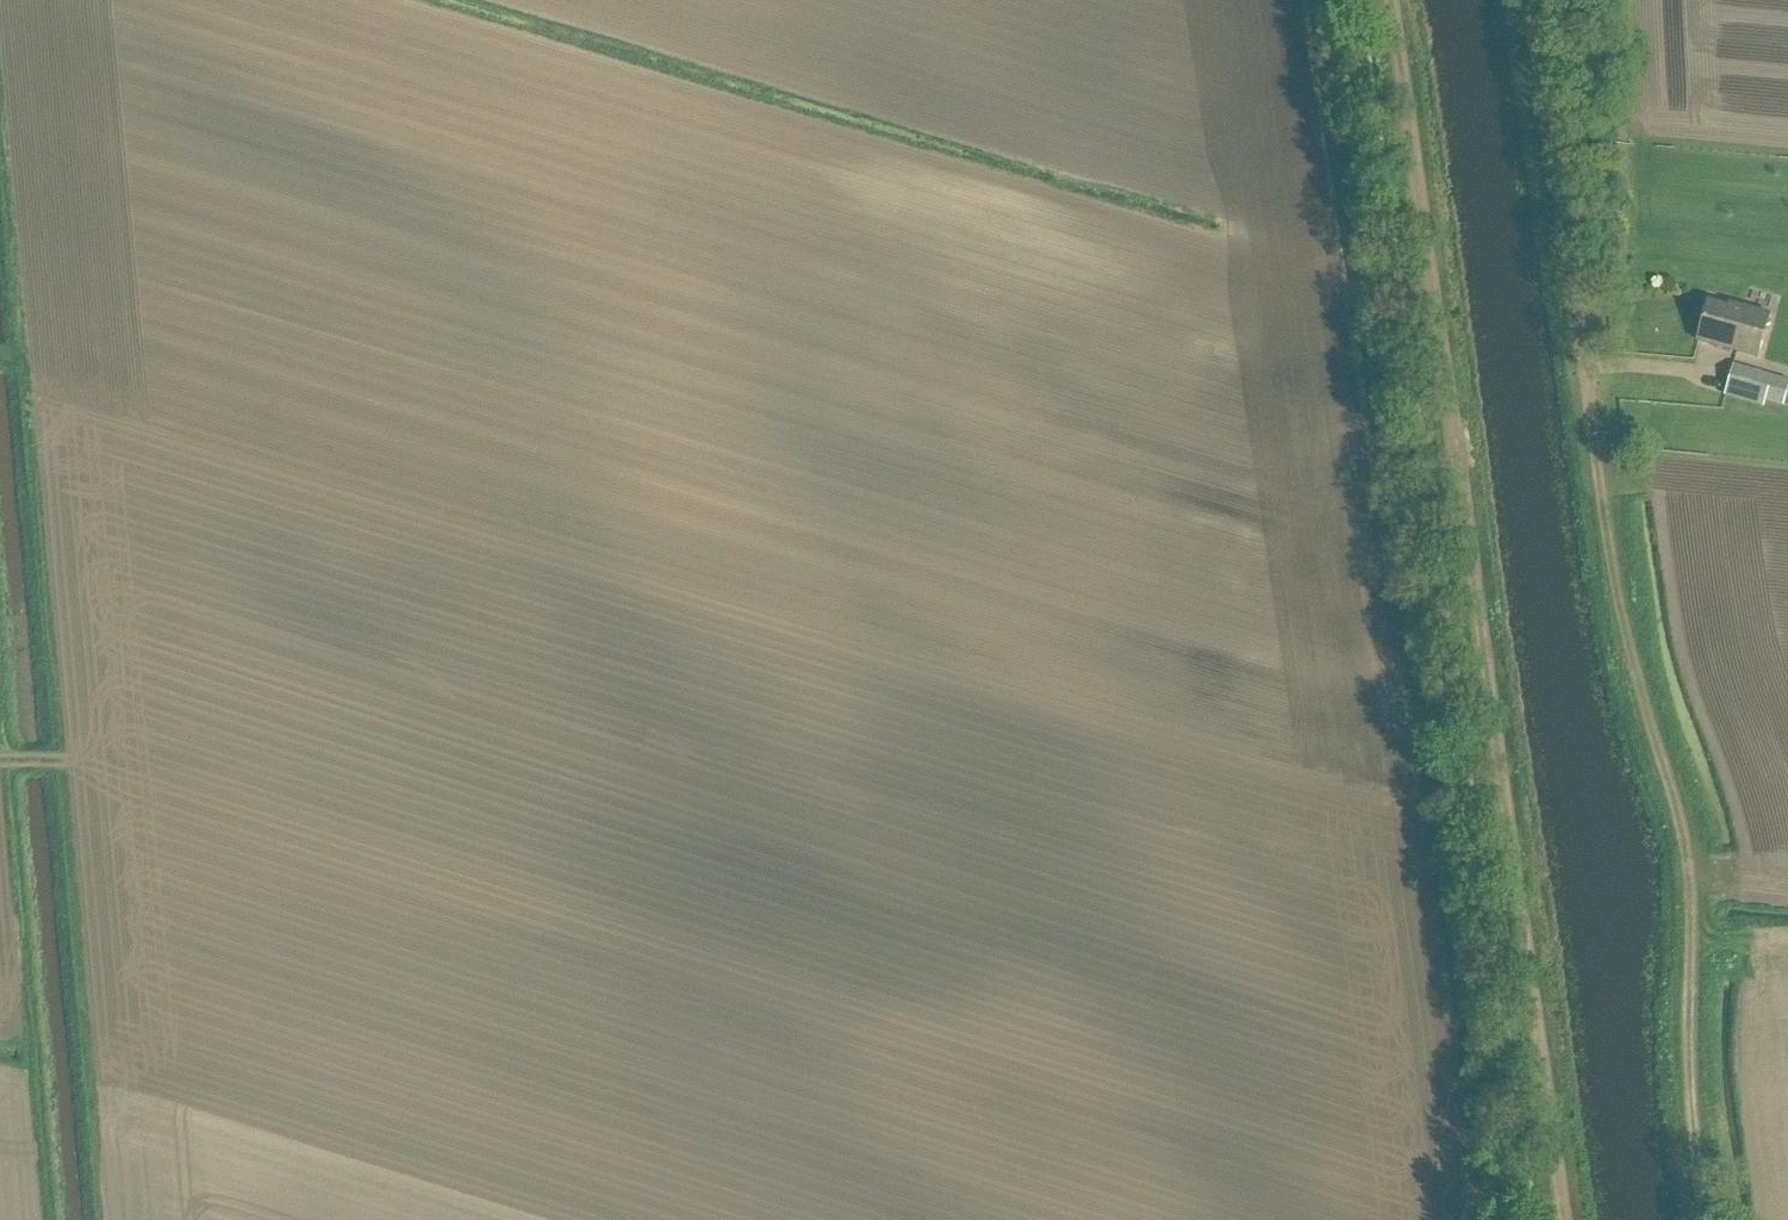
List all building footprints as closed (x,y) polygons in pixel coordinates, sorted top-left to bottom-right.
[(1709,302),(1698,342),(1758,359),(1770,315),(1730,304),(1729,307),(1709,302)] [(1734,365),(1724,397),(1764,408),(1765,402),(1784,407),(1787,391),(1787,380),(1734,365)]
